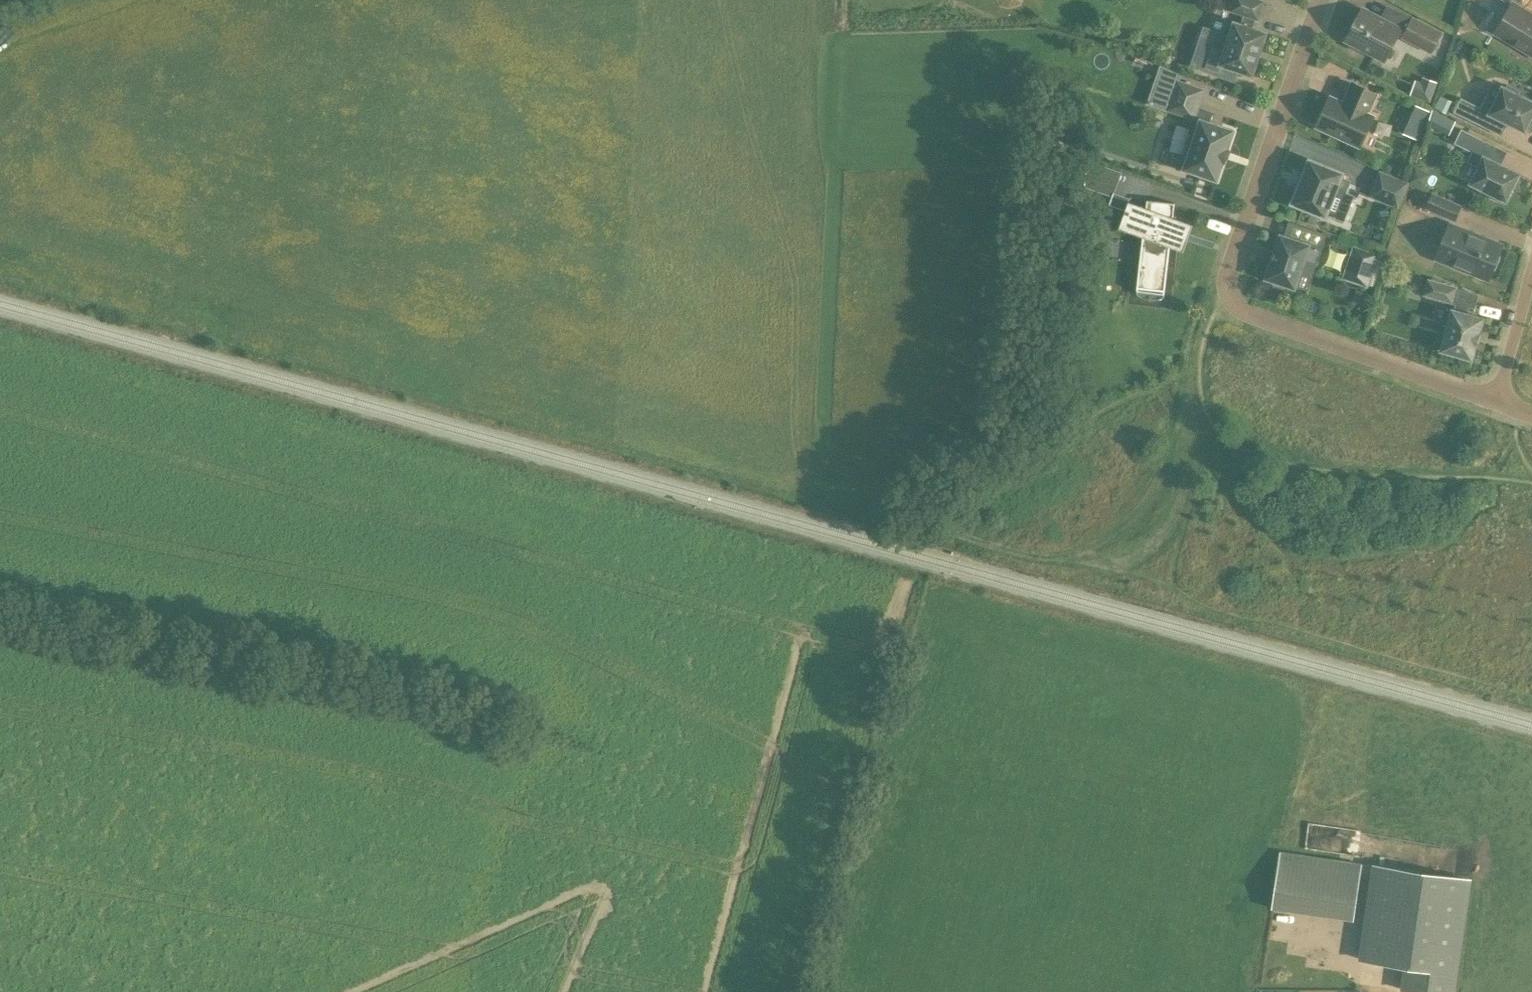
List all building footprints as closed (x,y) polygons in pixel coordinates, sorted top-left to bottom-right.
[(1238,70),(1252,75),(1265,33),(1252,29),(1255,19),(1257,19),(1263,2),(1257,0),(1234,0),(1230,10),(1244,15),(1241,25),(1234,22),(1230,36),(1208,29),(1195,68),(1235,82),(1238,70)] [(1512,4),(1495,32),(1531,54),(1531,16),(1512,4)] [(1384,60),(1400,30),(1361,10),(1346,40),(1350,42),(1348,44),(1350,48),(1358,52),(1361,51),(1362,48),(1384,60)] [(1441,33),(1413,18),(1402,38),(1431,52),(1441,33)] [(1412,93),(1431,100),(1438,81),(1419,74),(1412,93)] [(1178,80),(1171,99),(1188,105),(1185,114),(1200,120),(1194,137),(1189,135),(1184,149),(1189,151),(1184,166),(1183,166),(1182,168),(1184,169),(1185,169),(1216,180),(1217,178),(1216,178),(1222,162),(1222,163),(1223,158),(1226,150),(1227,150),(1232,132),(1233,132),(1233,130),(1231,129),(1231,130),(1209,122),(1212,112),(1198,107),(1204,90),(1178,80)] [(1330,97),(1316,127),(1359,147),(1373,117),(1367,114),(1376,94),(1352,83),(1346,96),(1348,97),(1345,104),(1330,97)] [(1505,89),(1502,87),(1495,101),(1485,96),(1480,108),(1460,98),(1453,112),(1479,125),(1485,112),(1525,131),(1526,128),(1530,130),(1531,125),(1531,102),(1518,94),(1519,91),(1507,85),(1505,89)] [(1398,131),(1418,139),(1430,111),(1410,102),(1398,131)] [(1470,183),(1490,193),(1489,197),(1501,203),(1503,200),(1506,201),(1519,174),(1480,155),(1486,142),(1461,129),(1454,143),(1471,152),(1466,162),(1478,168),(1470,183)] [(1302,173),(1296,188),(1297,188),(1291,203),(1325,217),(1336,190),(1345,193),(1350,181),(1341,177),(1343,173),(1309,159),(1303,174),(1302,173)] [(1368,196),(1398,208),(1409,182),(1379,170),(1368,196)] [(1425,208),(1455,221),(1462,203),(1433,191),(1425,208)] [(1164,290),(1169,246),(1177,249),(1187,222),(1173,217),(1174,203),(1147,200),(1146,207),(1128,201),(1119,228),(1143,236),(1137,287),(1164,290)] [(1498,255),(1501,246),(1449,225),(1436,258),(1455,265),(1454,268),(1469,274),(1470,271),(1488,278),(1492,270),(1494,271),(1497,267),(1498,264),(1499,260),(1500,256),(1498,255)] [(1275,251),(1271,263),(1266,277),(1265,279),(1267,279),(1272,281),(1274,286),(1283,289),(1288,286),(1293,288),(1295,288),(1295,287),(1295,286),(1308,290),(1321,251),(1309,246),(1309,245),(1308,244),(1308,245),(1281,236),(1282,235),(1280,235),(1279,236),(1280,237),(1275,251)] [(1377,255),(1354,248),(1348,265),(1371,272),(1377,255)] [(1450,302),(1452,303),(1452,301),(1455,289),(1456,289),(1456,288),(1455,287),(1454,288),(1430,280),(1428,279),(1428,281),(1425,293),(1424,293),(1424,294),(1426,295),(1426,294),(1450,302)] [(1452,309),(1451,311),(1452,311),(1448,323),(1447,325),(1448,325),(1445,335),(1444,335),(1444,337),(1441,349),(1440,351),(1442,351),(1470,359),(1472,360),(1472,358),(1475,346),(1476,346),(1476,344),(1479,334),(1480,332),(1479,332),(1483,320),(1484,318),(1482,318),(1466,314),(1468,306),(1457,303),(1454,310),(1453,310),(1454,310),(1452,309)] [(1350,921),(1359,865),(1280,852),(1271,908),(1350,921)] [(1400,989),(1419,991),(1455,991),(1473,879),(1372,863),(1357,960),(1403,968),(1400,989)]
